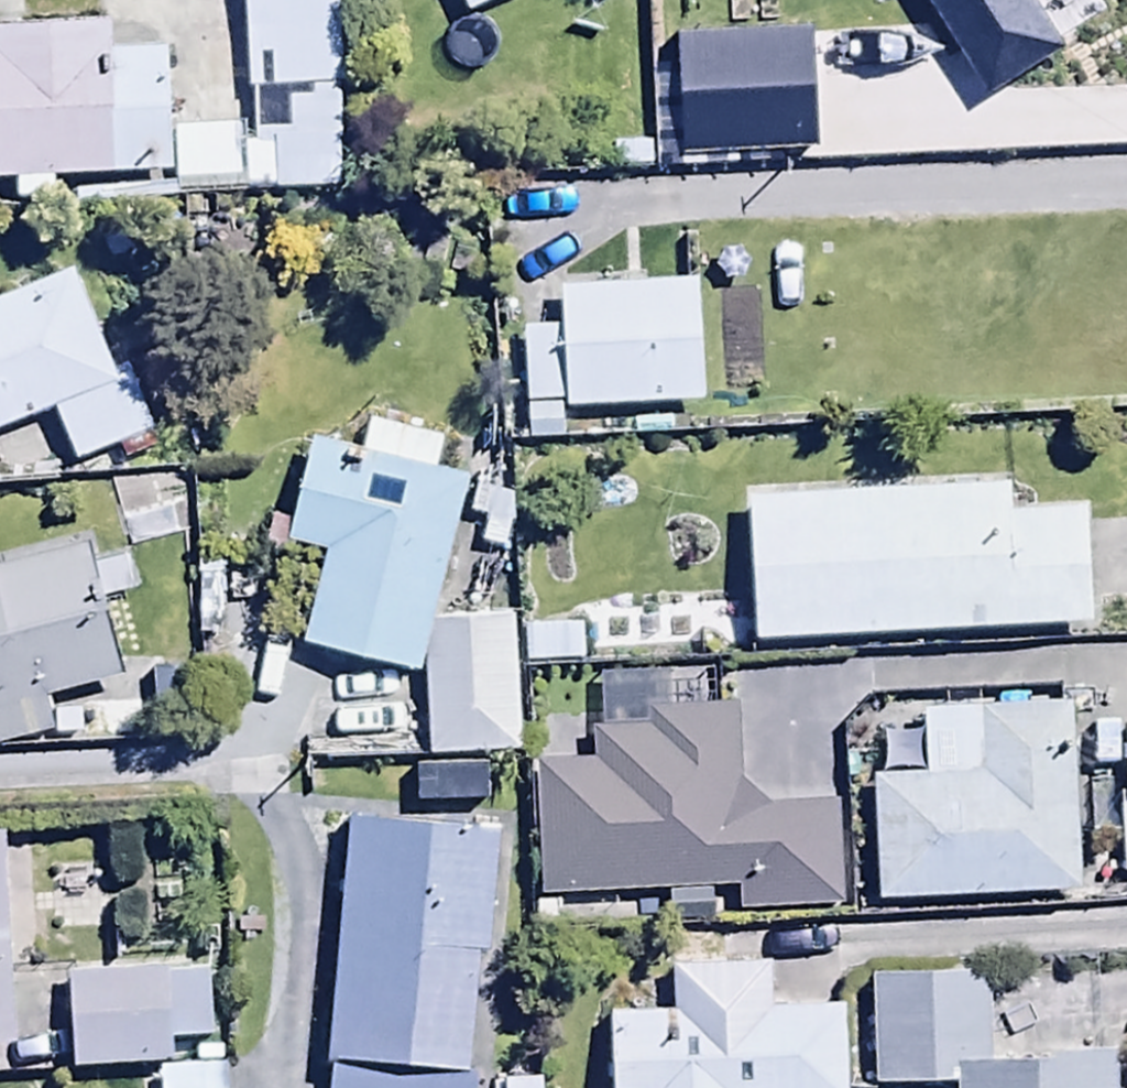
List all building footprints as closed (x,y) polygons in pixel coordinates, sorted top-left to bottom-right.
[(255,149),(246,149),(248,189),(269,188),(269,201),(346,198),(341,92),(347,92),(343,0),(250,0),(255,149)] [(488,38),(566,0),(470,0),(488,38)] [(987,99),(1063,51),(1031,0),(925,0),(987,99)] [(19,186),(20,205),(61,203),(60,184),(178,179),(179,189),(237,187),(235,136),(175,138),(171,60),(116,62),(115,30),(0,35),(0,187),(19,186)] [(948,94),(852,95),(853,157),(949,155),(948,94)] [(68,417),(92,475),(171,443),(104,279),(0,321),(0,444),(68,417)] [(545,341),(551,424),(719,412),(711,292),(577,301),(579,339),(545,341)] [(433,627),(444,627),(470,483),(440,477),(446,442),(372,429),(367,458),(318,450),(294,550),(333,561),(307,652),(431,680),(433,627)] [(769,515),(778,655),(1120,634),(1113,520),(1036,525),(1035,499),(769,515)] [(0,579),(0,755),(56,741),(47,704),(130,683),(111,607),(138,601),(128,564),(94,573),(90,557),(0,579)] [(433,627),(431,680),(434,764),(521,761),(516,624),(444,627),(433,627)] [(597,769),(536,772),(540,933),(638,930),(636,896),(673,895),(674,929),(709,928),(708,895),(739,894),(740,919),(846,915),(843,813),(746,817),(742,711),(653,714),(654,732),(596,734),(597,769)] [(899,788),(906,914),(1104,905),(1095,717),(1005,721),(1008,783),(899,788)] [(490,773),(417,773),(417,807),(489,808),(490,773)] [(376,833),(356,1087),(514,1087),(533,846),(376,833)] [(854,1018),(768,1016),(769,972),(676,970),(675,1024),(619,1022),(618,1087),(853,1087),(854,1018)] [(212,980),(73,984),(77,1077),(174,1074),(174,1048),(214,1047),(212,980)] [(909,1087),(1126,1087),(1126,1061),(1026,1065),(1023,987),(906,992),(909,1087)] [(164,1079),(164,1087),(229,1087),(229,1077),(164,1079)]
